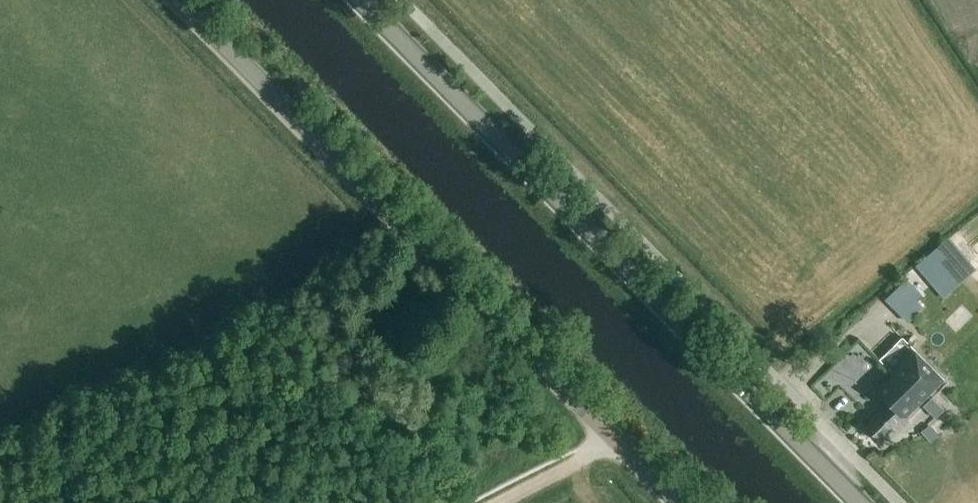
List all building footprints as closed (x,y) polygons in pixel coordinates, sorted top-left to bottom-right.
[(952,292),(968,278),(940,245),(924,260),(952,292)] [(872,328),(895,358),(914,344),(892,314),(872,328)] [(923,354),(941,379),(977,354),(958,331),(923,354)] [(871,350),(877,344),(868,335),(854,349),(868,364),(877,356),(871,350)] [(942,382),(914,353),(876,390),(888,402),(875,414),(877,417),(867,427),(881,442),(892,430),(897,435),(909,423),(905,419),(942,382)]
